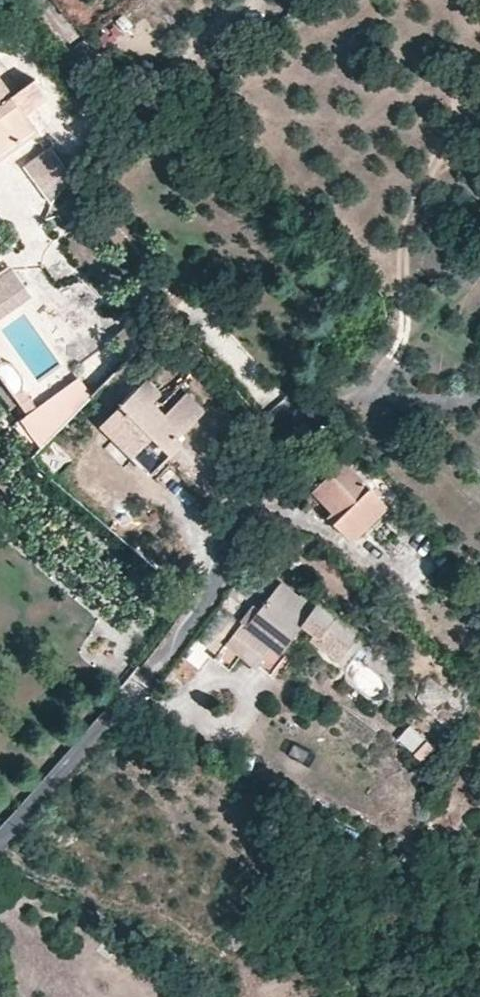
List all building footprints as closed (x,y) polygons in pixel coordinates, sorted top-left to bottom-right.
[(120,31),(108,22),(96,34),(108,44),(120,31)] [(0,72),(0,153),(35,127),(12,95),(15,93),(0,72)] [(12,95),(35,127),(55,114),(32,81),(12,95)] [(73,177),(50,148),(24,165),(50,200),(73,177)] [(13,268),(0,277),(0,317),(31,294),(13,268)] [(4,361),(0,357),(0,374),(14,394),(23,386),(23,377),(14,363),(4,361)] [(150,379),(102,426),(151,476),(185,443),(178,437),(206,411),(186,392),(165,412),(155,400),(162,393),(150,379)] [(48,444),(93,398),(80,380),(29,420),(48,444)] [(38,407),(23,386),(14,394),(29,414),(38,407)] [(371,487),(332,448),(318,461),(331,474),(313,492),(333,511),(340,518),(335,523),(348,537),(385,501),(371,487)] [(390,506),(385,501),(348,537),(353,542),(390,506)] [(340,518),(333,511),(328,516),(335,523),(340,518)] [(257,635),(280,653),(303,625),(314,634),(310,640),(339,662),(360,634),(318,601),(315,606),(281,581),(258,611),(253,607),(216,655),(231,667),(244,650),(257,635)] [(280,653),(257,635),(244,650),(268,670),(280,653)] [(433,741),(413,722),(398,737),(418,757),(433,741)]
